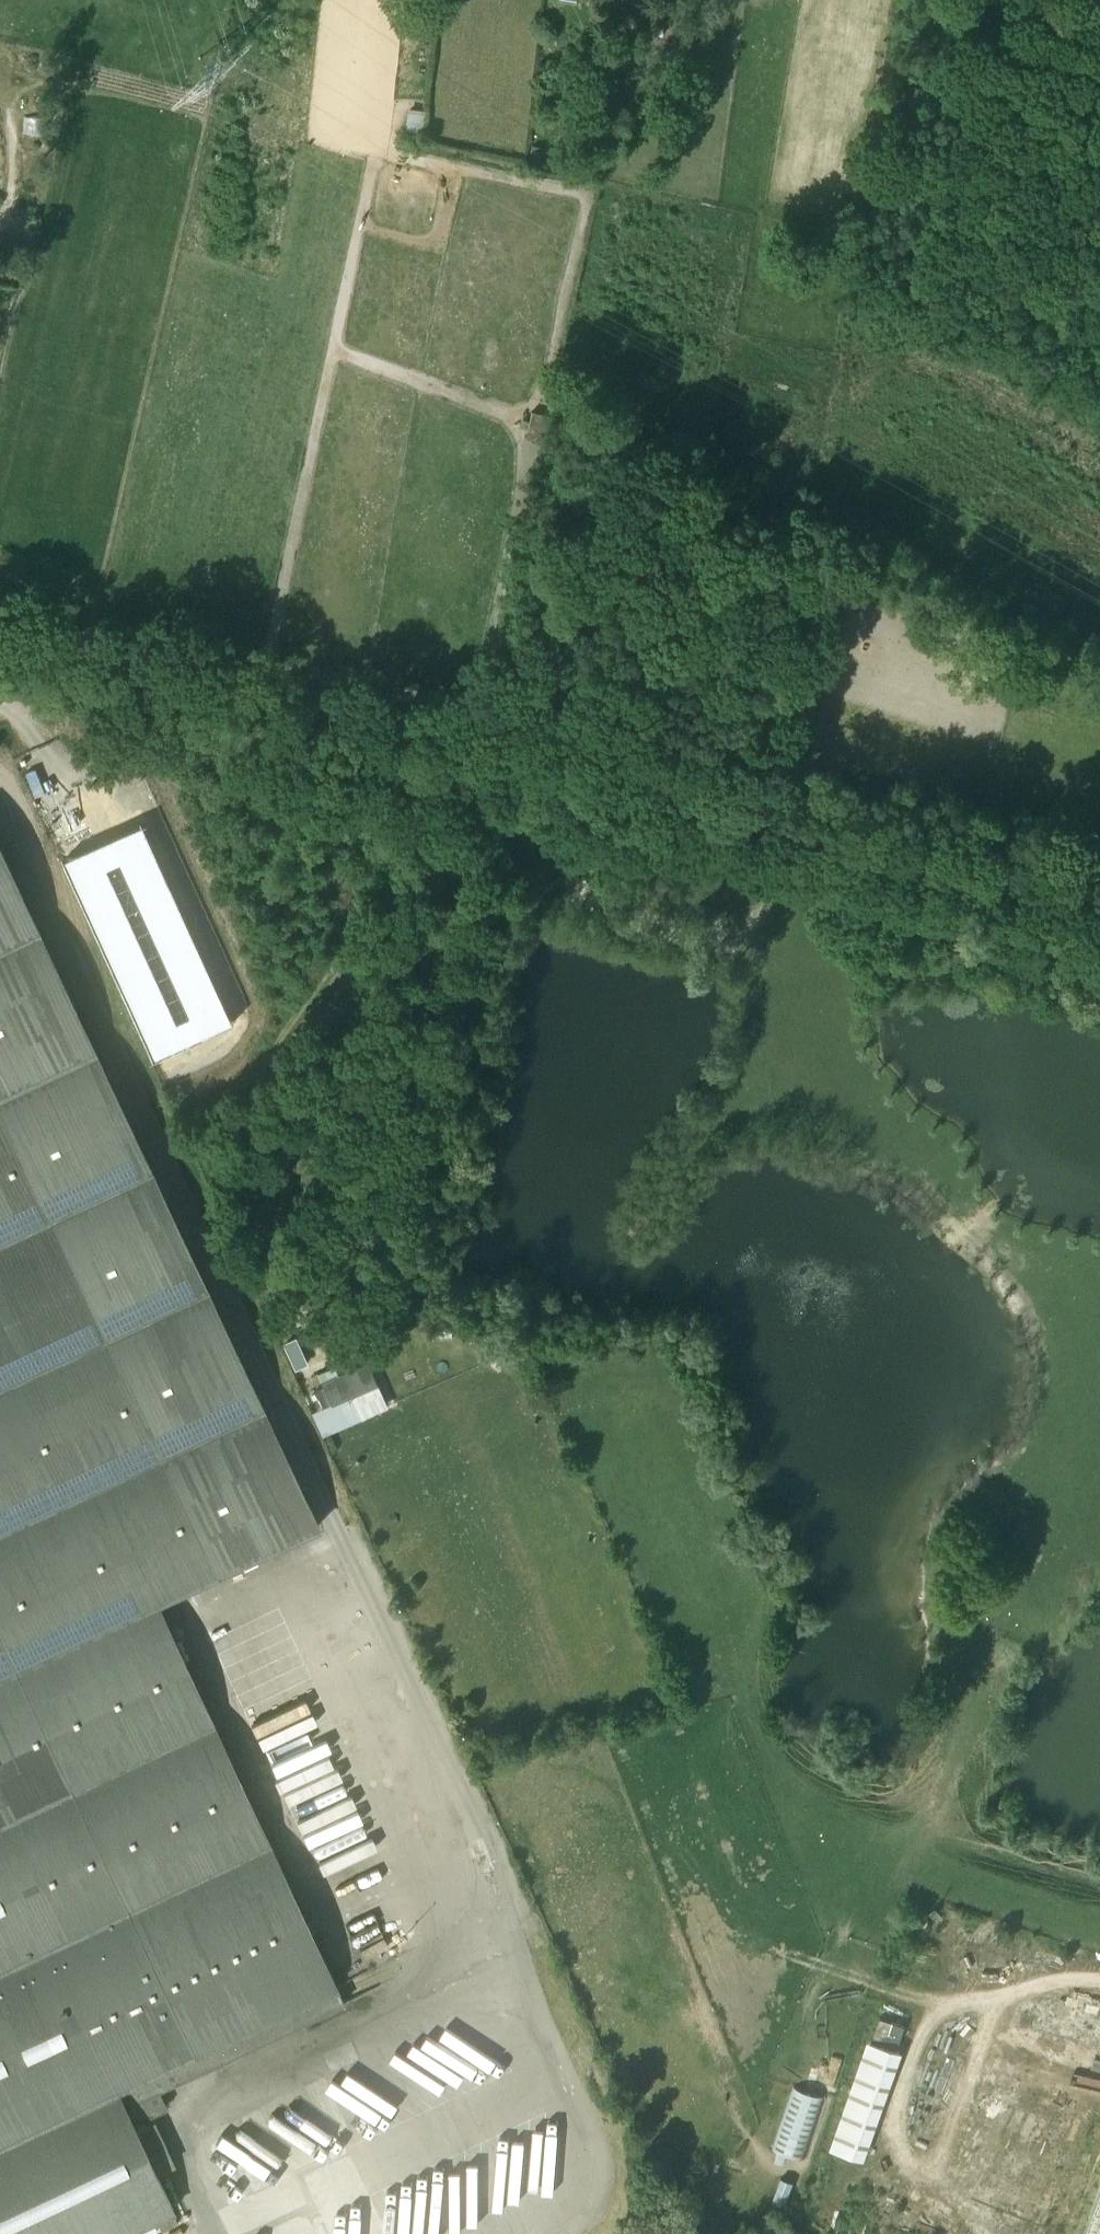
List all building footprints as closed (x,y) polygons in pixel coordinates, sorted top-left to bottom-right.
[(542,161),(543,147),(532,146),(531,160),(542,161)] [(527,797),(524,809),(545,814),(548,802),(527,797)] [(113,798),(65,819),(174,1058),(222,1036),(113,798)] [(0,849),(0,2233),(120,2233),(176,2207),(159,2172),(173,2165),(151,2120),(133,2129),(129,2120),(164,2104),(157,2089),(347,1998),(158,1602),(319,1526),(0,849)] [(309,1363),(296,1337),(284,1343),(296,1369),(309,1363)] [(324,1435),(388,1405),(367,1360),(339,1373),(336,1366),(319,1374),(332,1402),(313,1411),(324,1435)] [(884,2015),(879,2033),(903,2041),(908,2022),(884,2015)] [(834,2146),(870,2157),(905,2047),(869,2035),(834,2146)] [(772,2149),(805,2160),(825,2097),(793,2086),(772,2149)] [(1086,2233),(1099,2233),(1099,2192),(1086,2233)]
